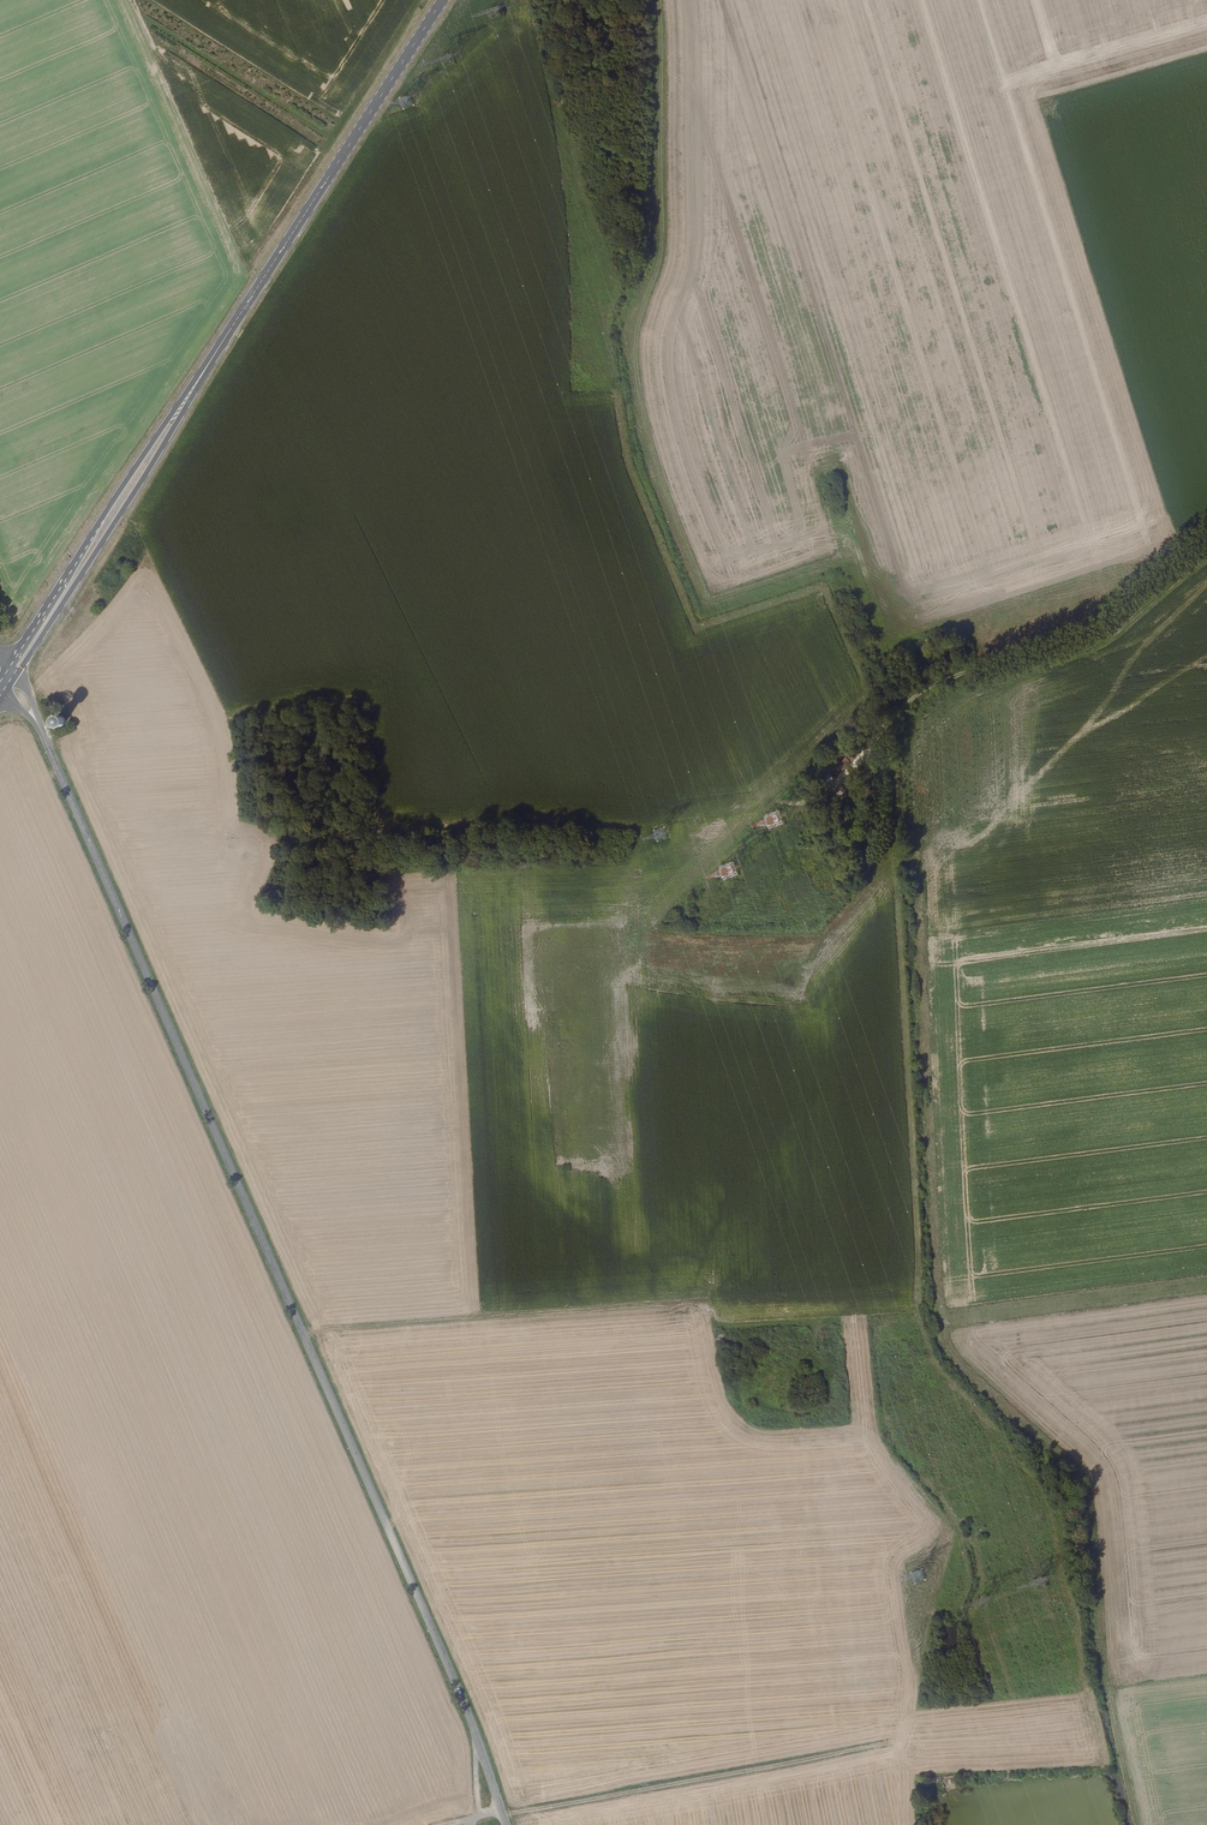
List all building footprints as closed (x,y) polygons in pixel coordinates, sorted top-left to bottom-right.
[(103,569),(96,579),(102,583),(109,573),(103,569)] [(54,720),(54,721),(54,723),(54,725),(55,726),(56,727),(57,728),(59,729),(61,728),(62,728),(64,727),(65,725),(65,723),(65,721),(64,720),(63,718),(62,717),(60,717),(58,717),(57,718),(55,719),(54,720)] [(837,764),(843,770),(851,763),(845,757),(837,764)] [(829,773),(822,776),(826,783),(833,779),(829,773)]
